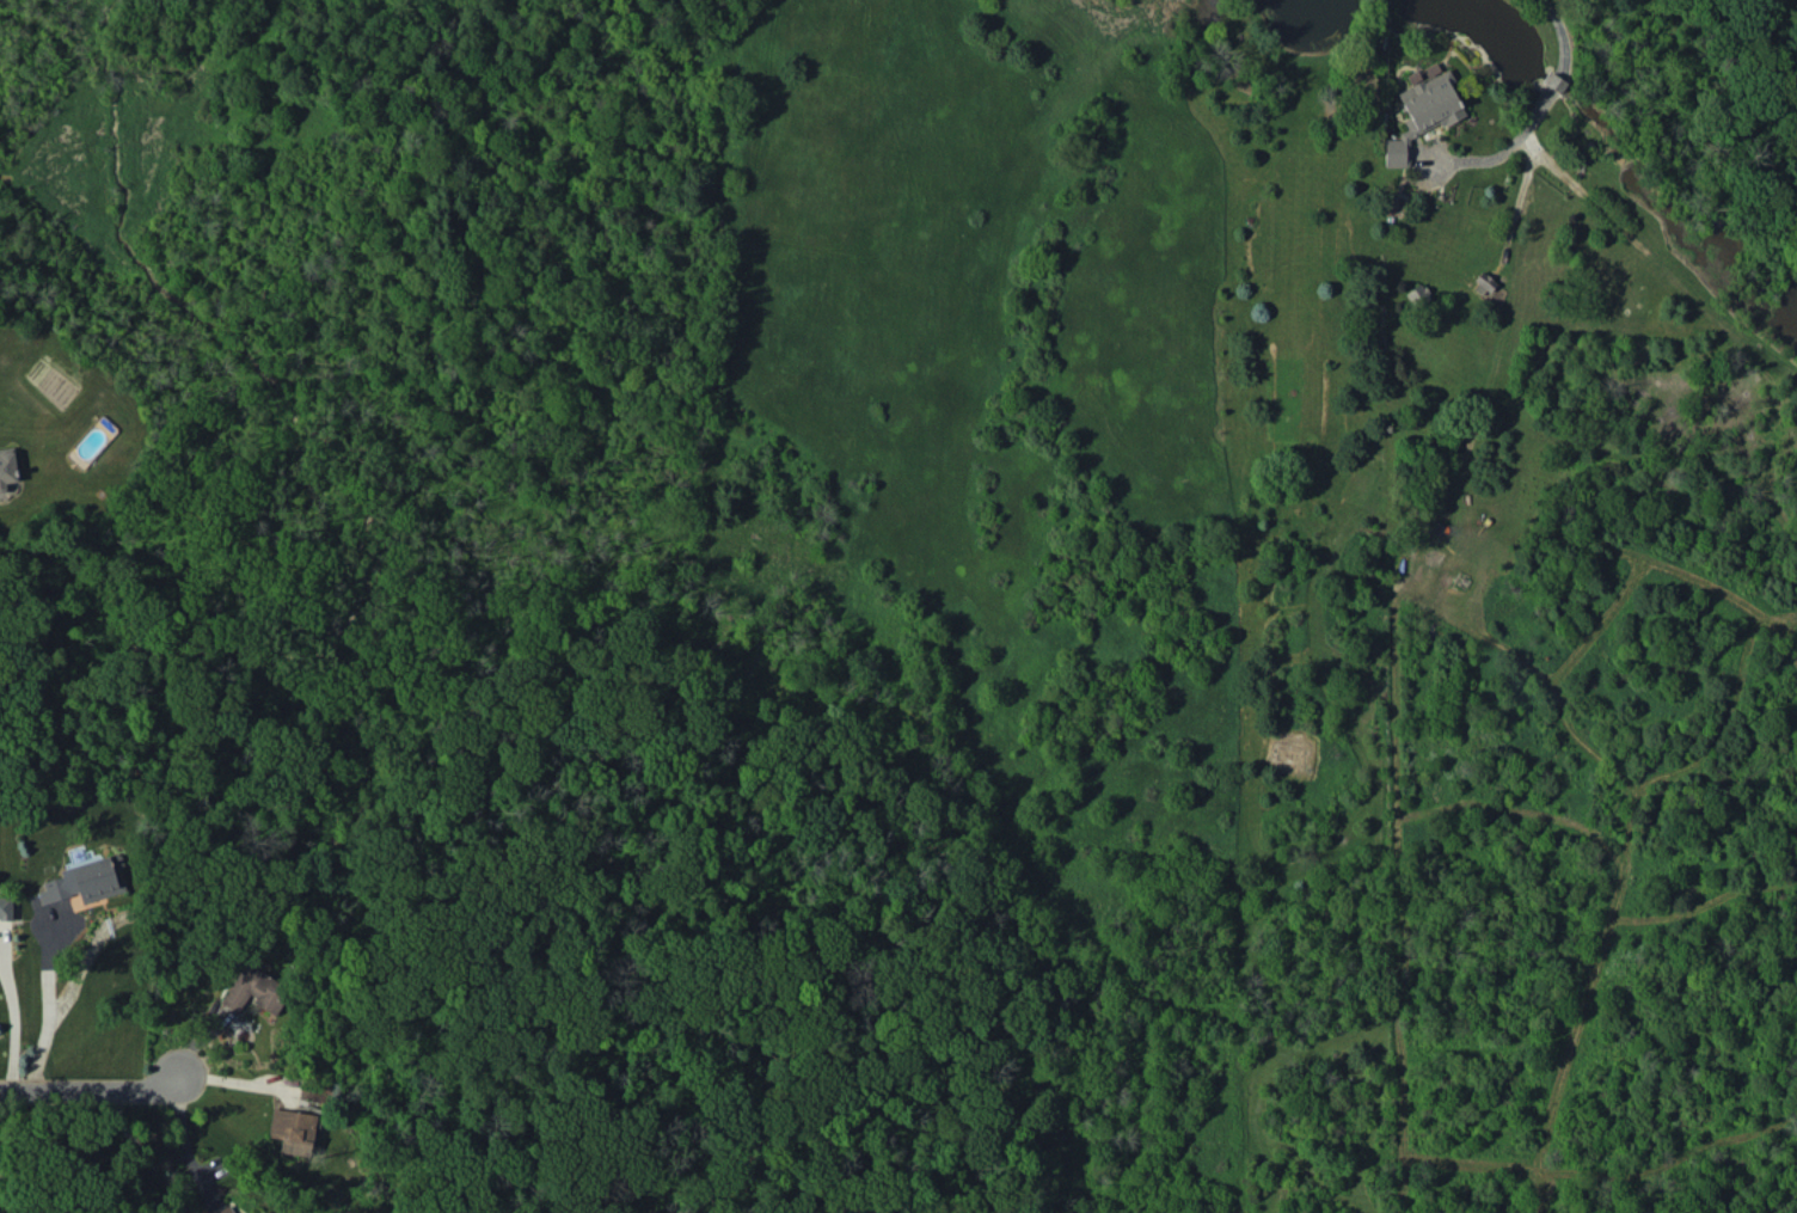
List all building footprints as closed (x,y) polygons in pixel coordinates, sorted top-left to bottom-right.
[(1410,137),(1440,124),(1446,124),(1465,116),(1451,84),(1456,82),(1450,68),(1441,72),(1437,62),(1407,75),(1412,86),(1399,92),(1409,117),(1404,119),(1409,130),(1388,139),(1385,139),(1385,166),(1410,166),(1410,137)] [(1496,281),(1483,271),(1472,286),(1485,296),(1496,281)] [(18,482),(14,447),(0,448),(0,484),(18,482)] [(41,904),(69,897),(72,907),(128,892),(118,853),(60,869),(62,876),(43,881),(45,890),(38,891),(41,904)] [(0,897),(0,920),(12,920),(12,897),(0,897)] [(221,1002),(241,1013),(248,1000),(275,1015),(290,988),(244,962),(221,1002)] [(280,1152),(311,1156),(316,1114),(272,1108),(269,1136),(282,1138),(280,1152)] [(230,1204),(211,1212),(234,1212),(230,1204)]
